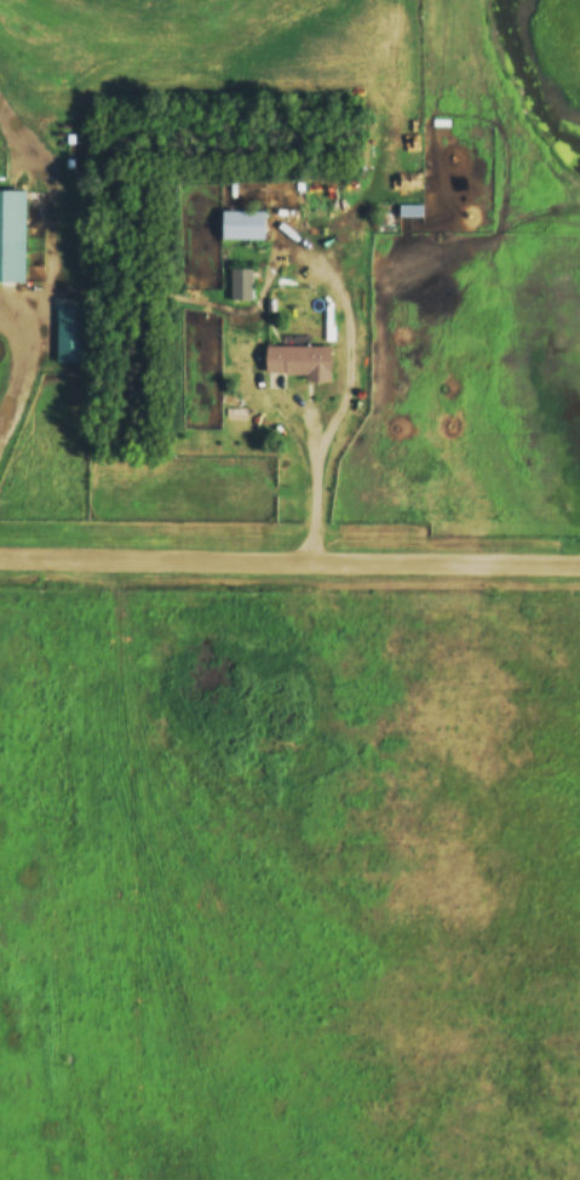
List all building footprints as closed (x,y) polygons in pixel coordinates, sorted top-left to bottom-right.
[(23,281),(23,187),(0,187),(0,281),(23,281)] [(260,210),(217,210),(217,239),(260,239),(260,210)] [(230,299),(252,299),(252,268),(230,268),(230,299)] [(260,376),(328,376),(328,345),(260,345),(260,376)]
